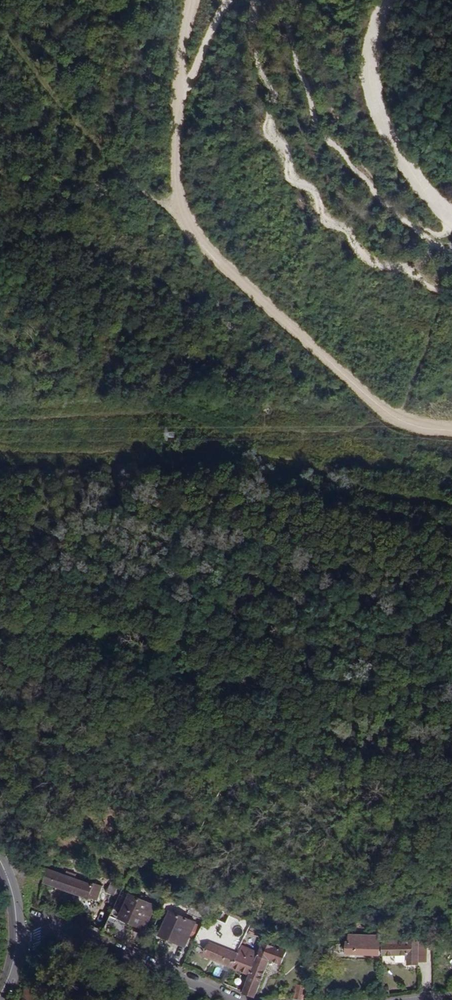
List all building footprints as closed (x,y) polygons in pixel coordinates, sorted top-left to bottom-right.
[(0,835),(8,832),(5,824),(0,825),(0,833),(0,835)] [(96,899),(101,885),(72,875),(72,874),(68,872),(68,873),(67,876),(63,875),(53,872),(45,869),(42,882),(60,888),(69,892),(96,899)] [(111,878),(106,890),(114,893),(118,881),(111,878)] [(120,915),(130,919),(129,923),(144,929),(145,926),(157,897),(131,887),(120,915)] [(199,928),(195,936),(194,939),(206,944),(202,954),(213,959),(230,966),(235,954),(234,953),(251,916),(215,900),(208,915),(206,914),(199,928)] [(168,939),(184,946),(189,934),(195,936),(199,928),(201,922),(198,921),(197,924),(169,912),(160,931),(170,936),(168,939)] [(263,931),(249,925),(246,931),(261,937),(263,931)] [(345,942),(344,954),(372,955),(378,955),(378,943),(368,942),(368,936),(347,935),(347,942),(345,942)] [(278,956),(282,958),(285,951),(261,942),(257,953),(249,974),(246,982),(242,993),(254,997),(268,960),(275,963),(278,956)] [(417,965),(416,943),(381,944),(381,955),(407,955),(407,965),(417,965)] [(230,966),(249,974),(257,953),(239,946),(237,948),(235,954),(230,966)] [(320,965),(322,959),(316,957),(313,963),(320,965)] [(211,963),(228,971),(230,966),(213,959),(211,963)] [(311,969),(317,972),(320,965),(313,963),(311,969)] [(320,984),(320,999),(333,999),(332,983),(320,984)] [(29,985),(28,989),(26,994),(23,999),(42,999),(46,991),(29,985)] [(296,985),(293,998),(294,998),(302,999),(305,986),(296,985)]
